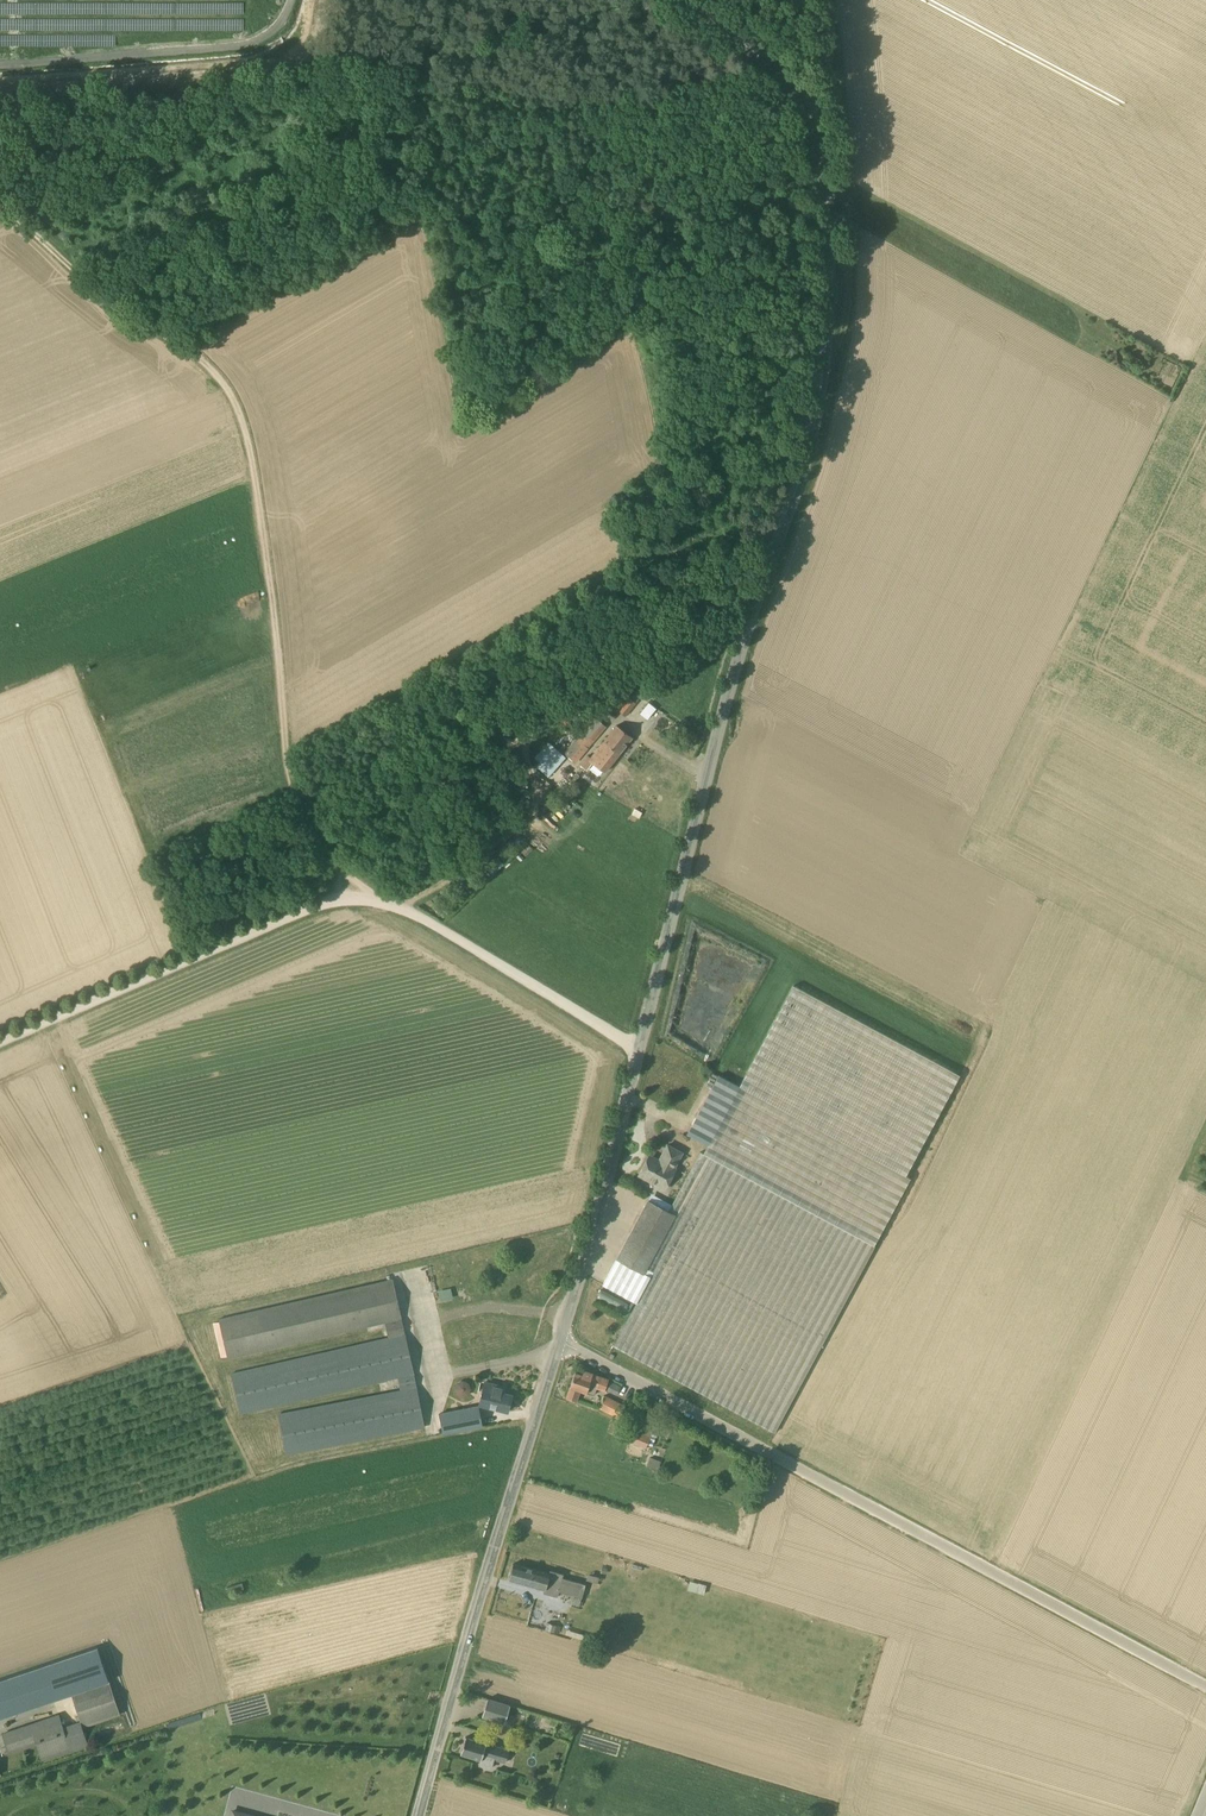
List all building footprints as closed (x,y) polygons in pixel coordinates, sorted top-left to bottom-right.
[(636,702),(629,697),(618,710),(625,716),(636,702)] [(648,702),(635,720),(642,725),(655,707),(648,702)] [(587,751),(584,749),(590,743),(605,726),(597,718),(582,735),(566,753),(567,753),(550,771),(560,779),(576,761),(577,762),(587,751)] [(616,724),(590,757),(588,755),(580,765),(586,770),(592,763),(604,772),(632,737),(616,724)] [(529,845),(521,850),(525,855),(532,850),(529,845)] [(910,1177),(905,1174),(960,1075),(794,985),(740,1086),(729,1080),(719,1075),(687,1134),(708,1145),(703,1153),(700,1152),(669,1211),(648,1200),(616,1259),(602,1284),(616,1291),(637,1302),(613,1346),(775,1433),(780,1422),(873,1245),(910,1177)] [(682,1153),(667,1145),(659,1160),(649,1155),(639,1175),(665,1189),(675,1170),(673,1169),(682,1153)] [(393,1279),(218,1319),(228,1359),(385,1323),(389,1338),(232,1375),(241,1411),(398,1378),(400,1390),(278,1414),(286,1454),(425,1426),(405,1334),(393,1279)] [(621,1387),(608,1380),(608,1379),(592,1374),(593,1373),(584,1370),(582,1375),(575,1372),(570,1386),(567,1398),(577,1401),(580,1389),(594,1394),(597,1387),(605,1390),(605,1389),(617,1394),(621,1387)] [(470,1392),(467,1381),(455,1384),(457,1395),(470,1392)] [(512,1395),(503,1393),(505,1387),(485,1382),(479,1404),(508,1411),(512,1395)] [(626,1407),(615,1401),(604,1396),(598,1407),(610,1413),(620,1418),(626,1407)] [(479,1406),(467,1408),(439,1415),(443,1434),(471,1428),(483,1426),(479,1406)] [(639,1427),(637,1431),(632,1442),(645,1448),(647,1444),(652,1446),(657,1434),(639,1427)] [(661,1461),(650,1457),(647,1465),(658,1469),(661,1461)] [(559,1576),(549,1574),(513,1564),(509,1579),(552,1591),(555,1582),(557,1583),(559,1576)] [(598,1610),(602,1596),(590,1592),(585,1605),(598,1610)] [(561,1626),(549,1623),(547,1630),(559,1633),(561,1626)] [(110,1682),(99,1650),(97,1646),(0,1680),(0,1719),(110,1682)] [(120,1714),(109,1683),(72,1696),(80,1720),(63,1726),(59,1714),(2,1733),(9,1754),(37,1744),(42,1760),(88,1745),(82,1727),(120,1714)] [(510,1705),(487,1699),(482,1716),(505,1723),(510,1705)] [(220,1705),(223,1720),(251,1715),(248,1700),(220,1705)] [(509,1750),(486,1743),(466,1737),(461,1753),(480,1759),(478,1765),(492,1769),(495,1759),(505,1762),(509,1750)]
